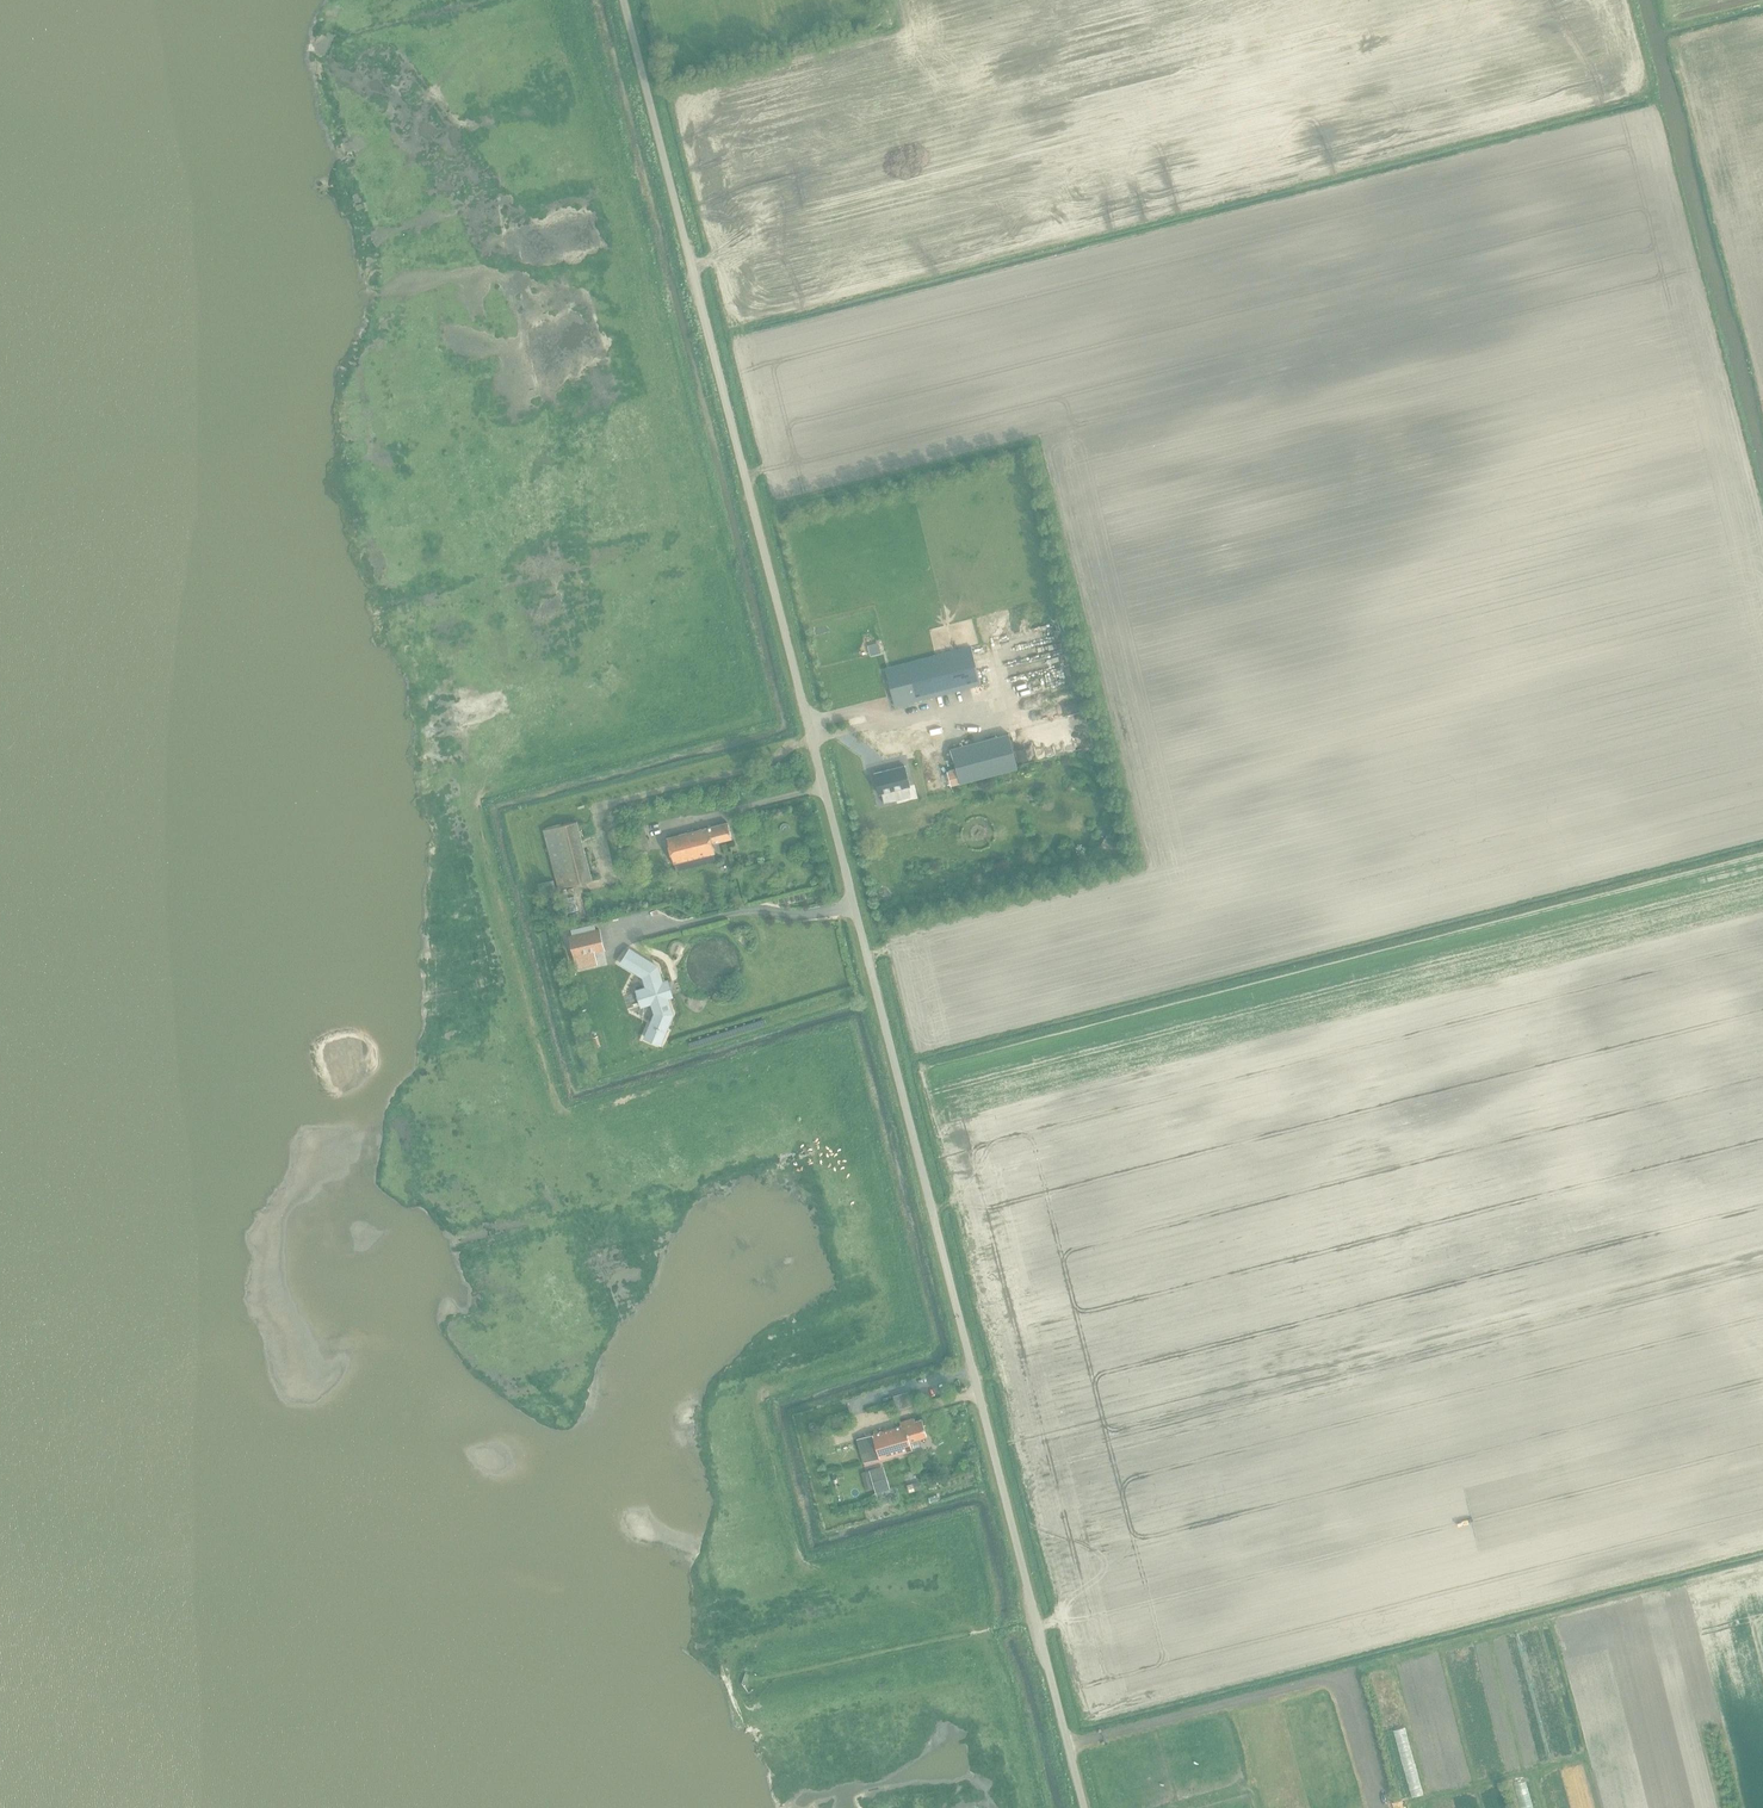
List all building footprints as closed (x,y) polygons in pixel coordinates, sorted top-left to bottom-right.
[(889,670),(899,707),(980,686),(971,649),(889,670)] [(948,773),(951,788),(1018,770),(1010,736),(952,750),(957,771),(948,773)] [(904,765),(874,773),(879,793),(881,793),(884,803),(896,800),(894,790),(910,786),(904,765)] [(543,829),(558,888),(592,879),(577,821),(543,829)] [(667,837),(673,863),(714,852),(712,842),(731,837),(727,822),(667,837)] [(723,844),(725,853),(738,851),(735,841),(723,844)] [(599,929),(569,936),(573,956),(604,949),(599,929)] [(628,949),(621,962),(630,968),(632,965),(639,970),(638,972),(649,979),(651,986),(641,989),(646,1004),(656,1000),(658,1006),(650,1024),(665,1030),(672,1013),(671,1011),(667,1012),(664,1005),(669,1003),(667,997),(669,996),(664,981),(662,982),(656,966),(630,949),(629,948),(628,949)] [(921,1419),(914,1421),(913,1418),(900,1422),(901,1425),(857,1438),(863,1462),(879,1457),(879,1459),(912,1450),(909,1441),(926,1436),(921,1419)] [(872,1478),(876,1493),(890,1489),(887,1474),(872,1478)]
